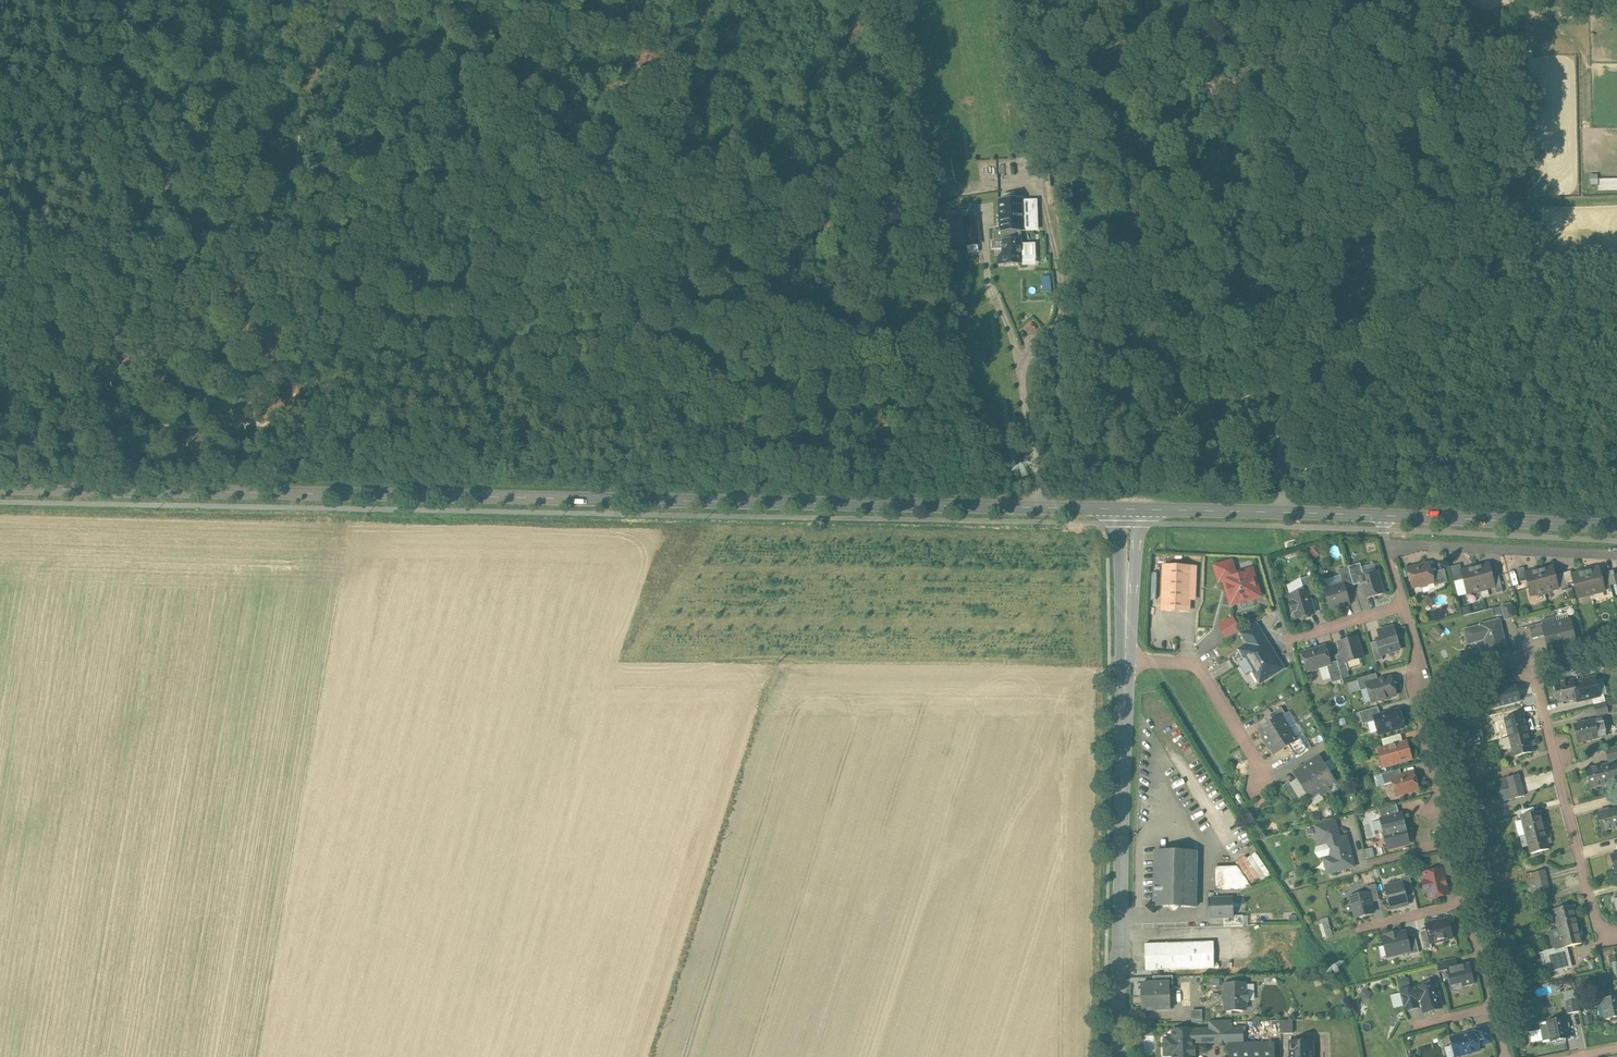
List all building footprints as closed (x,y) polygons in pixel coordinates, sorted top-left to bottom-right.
[(1599,184),(1600,174),(1592,174),(1591,183),(1599,184)] [(1600,178),(1600,187),(1616,187),(1616,178),(1600,178)] [(1022,200),(1001,201),(1002,230),(1017,230),(1037,229),(1036,200),(1022,200)] [(964,219),(965,231),(977,230),(976,217),(964,219)] [(977,230),(965,231),(967,246),(978,244),(979,244),(977,230)] [(994,230),(995,248),(1003,248),(1003,264),(1022,263),(1022,257),(1035,257),(1034,245),(1021,245),(1021,240),(1018,240),(1017,230),(1002,230),(994,230)] [(979,252),(978,244),(967,246),(968,253),(979,252)] [(1042,277),(1044,291),(1051,290),(1050,276),(1042,277)] [(1252,569),(1235,574),(1231,561),(1216,566),(1220,580),(1224,579),(1231,604),(1260,596),(1252,569)] [(1360,563),(1348,567),(1354,585),(1362,583),(1360,577),(1364,576),(1360,563)] [(1429,564),(1408,570),(1413,587),(1420,585),(1421,587),(1427,585),(1426,583),(1434,582),(1434,581),(1431,572),(1429,564)] [(1489,564),(1475,567),(1481,591),(1487,589),(1487,588),(1494,586),(1495,586),(1492,577),(1489,564)] [(1460,565),(1450,567),(1454,582),(1463,579),(1461,571),(1460,565)] [(1190,567),(1164,566),(1163,610),(1189,611),(1189,600),(1190,567)] [(1348,567),(1339,569),(1343,585),(1344,584),(1345,588),(1354,585),(1348,567)] [(1461,571),(1463,579),(1467,593),(1475,591),(1475,592),(1481,591),(1475,567),(1461,571)] [(1524,567),(1517,569),(1520,582),(1527,581),(1525,574),(1524,567)] [(1553,567),(1539,570),(1545,593),(1551,592),(1551,591),(1558,589),(1553,567)] [(1599,568),(1585,571),(1591,594),(1605,591),(1601,574),(1599,568)] [(1444,569),(1431,572),(1434,581),(1434,582),(1435,586),(1448,582),(1444,569)] [(1525,574),(1527,581),(1531,596),(1538,594),(1539,595),(1545,593),(1539,570),(1525,574)] [(1614,570),(1607,572),(1610,585),(1616,584),(1615,577),(1614,570)] [(1571,571),(1564,573),(1568,585),(1574,584),(1572,575),(1571,571)] [(1572,575),(1574,584),(1578,598),(1591,594),(1585,571),(1572,575)] [(1364,576),(1360,577),(1362,583),(1367,598),(1383,593),(1377,572),(1364,576)] [(1607,572),(1601,574),(1605,591),(1611,589),(1610,585),(1607,572)] [(1564,573),(1558,574),(1562,591),(1569,590),(1568,585),(1564,573)] [(1312,575),(1300,579),(1304,591),(1307,590),(1309,597),(1318,594),(1312,575)] [(1499,576),(1492,577),(1495,586),(1494,586),(1496,594),(1503,592),(1499,576)] [(1343,585),(1325,590),(1330,609),(1349,603),(1345,588),(1344,584),(1343,585)] [(1304,591),(1290,595),(1292,602),(1290,603),(1293,611),(1295,611),(1297,618),(1314,613),(1309,597),(1307,590),(1304,591)] [(1510,605),(1502,606),(1506,619),(1513,617),(1510,605)] [(1218,623),(1226,638),(1243,630),(1235,614),(1218,623)] [(1499,620),(1481,625),(1481,626),(1464,630),(1468,644),(1484,640),(1489,657),(1507,652),(1499,620)] [(1570,621),(1556,624),(1562,647),(1576,644),(1570,621)] [(1542,623),(1535,625),(1539,638),(1545,636),(1543,628),(1543,627),(1542,623)] [(1543,627),(1543,628),(1545,636),(1549,651),(1562,647),(1556,624),(1543,627)] [(1535,625),(1529,627),(1532,639),(1539,638),(1535,625)] [(1393,627),(1378,631),(1380,639),(1377,640),(1377,642),(1381,655),(1400,650),(1393,627)] [(1282,668),(1262,636),(1240,650),(1250,665),(1253,670),(1258,671),(1263,680),(1282,668)] [(1357,637),(1339,642),(1342,653),(1345,663),(1363,658),(1357,637)] [(1377,642),(1371,643),(1376,662),(1383,660),(1381,655),(1377,642)] [(1325,647),(1303,653),(1308,670),(1310,670),(1312,671),(1318,669),(1319,667),(1327,665),(1330,664),(1330,663),(1325,647)] [(1342,653),(1336,655),(1337,661),(1339,668),(1346,666),(1345,663),(1342,653)] [(1600,660),(1585,663),(1588,672),(1602,668),(1600,660)] [(1337,661),(1330,663),(1330,664),(1327,665),(1332,683),(1343,680),(1342,677),(1339,668),(1337,661)] [(1585,662),(1573,665),(1576,676),(1588,673),(1588,672),(1585,663),(1585,662)] [(1346,666),(1339,668),(1342,677),(1349,675),(1346,666)] [(1376,674),(1357,679),(1358,679),(1353,680),(1357,692),(1361,690),(1361,691),(1368,688),(1367,684),(1378,681),(1376,674)] [(1378,681),(1367,684),(1368,688),(1372,702),(1380,700),(1382,701),(1385,700),(1386,698),(1396,695),(1391,677),(1378,681)] [(1594,678),(1574,683),(1578,698),(1577,698),(1578,701),(1592,698),(1599,696),(1594,678)] [(1573,681),(1554,685),(1558,703),(1577,698),(1578,698),(1574,683),(1573,681)] [(1500,695),(1503,707),(1526,700),(1523,688),(1500,695)] [(1604,695),(1599,696),(1592,698),(1594,705),(1606,702),(1604,695)] [(1607,706),(1606,702),(1594,705),(1597,716),(1608,713),(1607,706)] [(1501,703),(1489,706),(1492,716),(1504,714),(1501,703)] [(1281,707),(1269,715),(1273,721),(1282,716),(1285,714),(1281,707)] [(1378,707),(1359,712),(1363,724),(1375,721),(1374,717),(1381,715),(1378,707)] [(1381,715),(1374,717),(1375,721),(1379,734),(1404,727),(1399,710),(1381,715)] [(1523,714),(1505,719),(1510,738),(1528,733),(1523,714)] [(1273,721),(1259,730),(1263,736),(1263,737),(1266,742),(1289,728),(1282,716),(1273,721)] [(1602,718),(1574,725),(1578,743),(1607,735),(1602,718)] [(1608,725),(1610,736),(1616,734),(1616,723),(1608,725)] [(1289,728),(1266,742),(1270,748),(1271,747),(1274,754),(1288,745),(1297,740),(1289,728)] [(1528,733),(1510,738),(1514,756),(1532,752),(1528,733)] [(1401,734),(1388,738),(1390,744),(1402,741),(1401,734)] [(1297,740),(1288,745),(1296,757),(1307,749),(1300,738),(1297,740)] [(1388,738),(1382,740),(1384,746),(1390,744),(1388,738)] [(1406,742),(1379,750),(1381,757),(1384,757),(1387,766),(1408,759),(1405,750),(1408,750),(1406,742)] [(1606,750),(1609,761),(1616,759),(1616,747),(1606,750)] [(1335,782),(1322,761),(1317,764),(1314,763),(1313,761),(1307,765),(1325,793),(1329,790),(1327,787),(1335,782)] [(1586,770),(1591,788),(1610,783),(1616,781),(1616,769),(1615,763),(1606,765),(1586,770)] [(1307,765),(1301,769),(1302,771),(1302,774),(1297,777),(1310,797),(1319,792),(1321,795),(1325,793),(1307,765)] [(1400,769),(1381,774),(1385,785),(1393,782),(1392,779),(1402,776),(1400,769)] [(1402,776),(1392,779),(1393,782),(1397,796),(1418,789),(1413,773),(1402,776)] [(1519,775),(1503,779),(1505,789),(1522,785),(1519,775)] [(1300,798),(1289,782),(1283,786),(1293,802),(1300,798)] [(1522,785),(1505,789),(1507,796),(1512,795),(1513,799),(1524,796),(1522,785)] [(1397,804),(1378,809),(1381,819),(1399,814),(1397,804)] [(1597,814),(1601,831),(1616,827),(1616,810),(1616,809),(1597,814)] [(1539,812),(1521,816),(1526,835),(1544,831),(1539,812)] [(1399,814),(1381,819),(1381,820),(1383,829),(1383,830),(1384,830),(1386,838),(1385,838),(1386,839),(1388,849),(1409,844),(1406,832),(1404,833),(1402,826),(1404,825),(1401,814),(1399,814)] [(1335,822),(1316,826),(1320,844),(1327,842),(1330,842),(1329,838),(1338,836),(1335,822)] [(1313,827),(1307,829),(1309,836),(1315,834),(1313,827)] [(1544,831),(1526,835),(1531,854),(1549,849),(1544,831)] [(1347,837),(1339,838),(1338,836),(1329,838),(1330,842),(1327,842),(1331,857),(1324,858),(1328,873),(1354,866),(1347,837)] [(1198,852),(1155,851),(1155,898),(1148,906),(1154,912),(1160,906),(1197,906),(1198,852)] [(1256,875),(1251,879),(1254,883),(1271,872),(1256,851),(1241,861),(1248,872),(1252,869),(1256,875)] [(1449,858),(1440,861),(1442,869),(1445,879),(1453,877),(1449,858)] [(1238,865),(1214,866),(1215,892),(1241,891),(1252,886),(1238,865)] [(1442,869),(1424,874),(1426,882),(1423,883),(1423,884),(1425,890),(1425,891),(1428,891),(1430,899),(1448,894),(1446,885),(1446,884),(1445,880),(1445,879),(1442,869)] [(1544,870),(1533,873),(1535,884),(1547,881),(1544,870)] [(1533,883),(1530,873),(1525,875),(1527,885),(1533,883)] [(1409,876),(1401,878),(1402,882),(1406,897),(1414,895),(1409,876)] [(1547,881),(1535,884),(1538,894),(1550,892),(1547,881)] [(1402,882),(1385,887),(1391,909),(1408,905),(1406,897),(1402,882)] [(1376,884),(1365,887),(1367,893),(1368,893),(1370,903),(1380,900),(1376,884)] [(1367,893),(1351,897),(1356,918),(1373,913),(1370,903),(1368,893),(1367,893)] [(1232,898),(1211,899),(1212,917),(1223,917),(1232,916),(1232,898)] [(1572,906),(1554,910),(1559,929),(1577,924),(1572,906)] [(1243,915),(1232,916),(1223,917),(1224,926),(1243,926),(1243,915)] [(1328,917),(1318,919),(1323,937),(1332,934),(1328,917)] [(1448,919),(1426,925),(1427,929),(1430,943),(1431,943),(1452,937),(1448,919)] [(1559,929),(1549,931),(1554,950),(1581,943),(1580,937),(1581,936),(1583,934),(1582,932),(1582,931),(1579,932),(1577,924),(1559,929)] [(1427,929),(1419,931),(1424,950),(1432,948),(1431,943),(1430,943),(1427,929)] [(1399,932),(1388,935),(1389,936),(1383,938),(1388,956),(1409,951),(1410,951),(1406,935),(1405,932),(1399,934),(1399,932)] [(1414,933),(1406,935),(1410,951),(1409,951),(1410,955),(1419,952),(1414,933)] [(1214,942),(1158,943),(1159,970),(1214,968),(1214,942)] [(1158,943),(1145,944),(1146,970),(1159,970),(1158,943)] [(1565,953),(1553,956),(1556,967),(1567,964),(1565,953)] [(1455,958),(1437,963),(1439,972),(1450,969),(1450,968),(1457,966),(1455,958)] [(1457,966),(1450,968),(1450,969),(1452,978),(1450,981),(1450,987),(1453,991),(1458,992),(1463,988),(1463,987),(1474,984),(1469,963),(1457,966)] [(1409,976),(1399,980),(1401,987),(1411,983),(1409,976)] [(1245,984),(1238,984),(1235,980),(1231,984),(1225,984),(1226,1010),(1245,1010),(1245,1001),(1248,1001),(1248,992),(1245,992),(1245,984)] [(1153,983),(1142,983),(1143,1010),(1169,1009),(1168,990),(1168,983),(1153,983)] [(1435,983),(1402,991),(1406,1010),(1419,1007),(1417,1001),(1421,1000),(1424,1012),(1441,1008),(1435,983)] [(1602,1000),(1606,1019),(1616,1017),(1616,997),(1602,1000)] [(1577,1000),(1566,1002),(1568,1014),(1579,1012),(1577,1000)] [(1546,1011),(1548,1022),(1564,1019),(1561,1008),(1546,1011)] [(1203,1021),(1204,1009),(1193,1009),(1193,1021),(1203,1021)] [(1547,1022),(1551,1041),(1551,1042),(1569,1038),(1565,1019),(1564,1019),(1548,1022),(1547,1022)] [(1293,1020),(1280,1021),(1280,1034),(1293,1033),(1293,1020)] [(1551,1041),(1547,1022),(1547,1021),(1538,1023),(1542,1043),(1551,1041)] [(1488,1025),(1474,1029),(1474,1032),(1475,1032),(1479,1046),(1492,1042),(1488,1025)] [(1242,1028),(1192,1030),(1193,1043),(1243,1041),(1242,1028)] [(1173,1030),(1173,1038),(1164,1038),(1165,1055),(1174,1055),(1174,1056),(1193,1056),(1193,1055),(1195,1055),(1195,1047),(1193,1047),(1193,1043),(1192,1030),(1192,1029),(1173,1030)] [(1474,1032),(1451,1038),(1452,1043),(1450,1046),(1451,1049),(1454,1051),(1455,1056),(1480,1050),(1479,1046),(1475,1032),(1474,1032)] [(1290,1042),(1291,1056),(1290,1056),(1313,1056),(1312,1041),(1290,1042)] [(1230,1045),(1230,1056),(1274,1056),(1273,1043),(1230,1045)]
